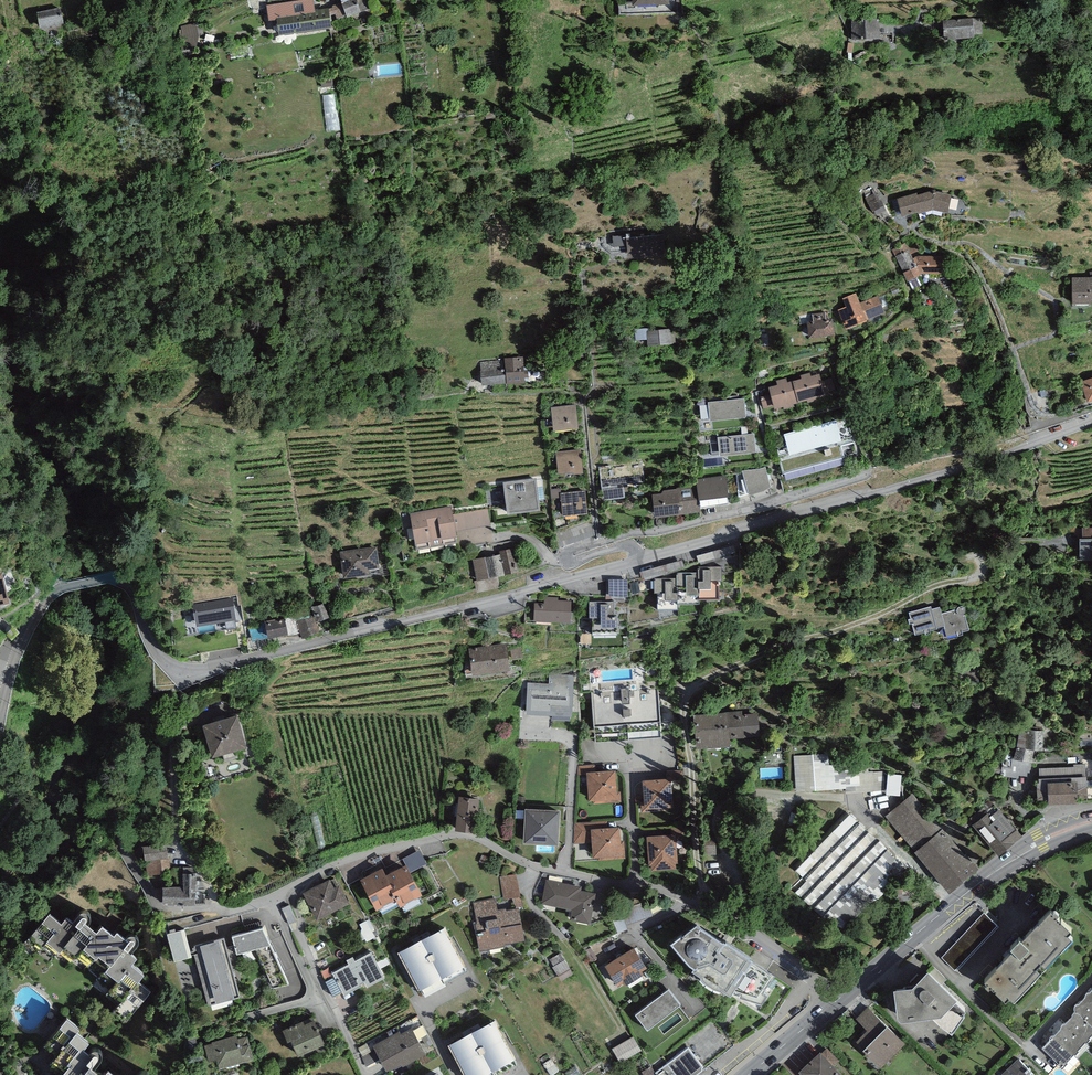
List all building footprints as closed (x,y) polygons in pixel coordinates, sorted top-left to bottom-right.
[(329,10),(315,12),(313,0),(309,0),(266,6),(269,24),(277,23),(279,38),(332,30),(329,10)] [(329,8),(331,15),(335,14),(337,21),(347,17),(348,19),(370,11),(366,0),(340,0),(342,4),(329,8)] [(669,9),(669,0),(632,0),(632,10),(669,9)] [(36,14),(40,30),(63,25),(60,9),(36,14)] [(981,19),(948,19),(948,40),(982,39),(981,19)] [(879,40),(878,20),(851,22),(852,42),(879,40)] [(200,42),(197,24),(180,27),(182,35),(178,36),(181,52),(202,48),(200,42)] [(931,192),(896,203),(902,219),(930,210),(948,215),(953,198),(931,192)] [(876,194),(868,199),(878,213),(885,208),(876,194)] [(665,257),(663,236),(626,240),(628,261),(665,257)] [(915,261),(905,242),(892,249),(908,279),(921,273),(915,261)] [(943,254),(915,255),(915,261),(921,273),(944,272),(943,254)] [(1071,276),(1073,303),(1091,301),(1090,297),(1091,297),(1091,275),(1088,276),(1071,276)] [(856,292),(843,297),(846,305),(838,308),(845,327),(884,310),(878,295),(860,303),(856,292)] [(813,319),(808,320),(810,335),(835,332),(832,317),(826,318),(825,312),(812,313),(813,319)] [(670,328),(647,330),(648,343),(671,341),(670,328)] [(504,357),(504,359),(506,381),(506,382),(525,381),(525,377),(529,377),(528,369),(524,370),(523,355),(504,357)] [(504,359),(480,362),(482,384),(506,381),(504,359)] [(801,376),(793,378),(799,399),(807,397),(808,400),(817,397),(816,395),(825,392),(824,391),(835,388),(832,377),(822,380),(820,371),(811,373),(810,371),(800,373),(801,376)] [(1081,379),(1087,399),(1091,398),(1091,375),(1081,379)] [(777,383),(769,385),(771,393),(763,395),(763,397),(761,398),(763,407),(774,404),(775,406),(783,404),(784,407),(794,404),(793,401),(799,399),(793,378),(788,380),(787,376),(775,379),(777,383)] [(744,397),(708,401),(710,418),(746,414),(744,397)] [(576,404),(551,406),(553,428),(578,425),(576,404)] [(842,438),(836,418),(784,432),(789,453),(842,438)] [(754,432),(718,436),(720,453),(756,449),(754,432)] [(581,448),(556,451),(558,473),(583,470),(581,448)] [(759,469),(742,470),(742,472),(737,473),(740,496),(747,494),(763,489),(770,484),(765,466),(759,469)] [(622,473),(600,476),(603,499),(629,495),(626,475),(623,475),(622,473)] [(727,475),(696,478),(697,484),(700,504),(729,500),(727,475)] [(536,476),(503,481),(507,512),(540,507),(536,476)] [(663,491),(653,493),(656,516),(701,510),(700,504),(697,484),(663,489),(663,491)] [(585,490),(560,492),(563,514),(588,511),(585,490)] [(452,504),(410,512),(417,548),(458,541),(454,514),(452,504)] [(488,508),(454,514),(458,541),(459,545),(493,538),(488,508)] [(1084,535),(1085,563),(1091,563),(1091,535),(1084,535)] [(736,542),(699,552),(701,560),(738,550),(736,542)] [(376,545),(340,551),(344,575),(368,571),(368,568),(380,566),(376,545)] [(499,553),(473,559),(477,580),(520,570),(515,546),(499,550),(499,553)] [(703,566),(698,566),(698,571),(698,586),(699,586),(699,596),(719,595),(719,579),(722,579),(721,565),(710,565),(710,567),(703,568),(703,566)] [(2,571),(0,571),(0,602),(9,600),(2,571)] [(685,571),(676,571),(677,577),(677,590),(678,590),(678,596),(677,596),(677,601),(699,601),(699,596),(699,586),(698,586),(698,571),(693,571),(693,573),(685,573),(685,571)] [(611,591),(630,591),(630,575),(611,575),(611,591)] [(665,577),(654,578),(654,591),(657,590),(658,606),(677,606),(677,601),(677,596),(678,596),(678,590),(677,590),(677,577),(672,577),(673,579),(665,580),(665,577)] [(558,596),(545,596),(544,602),(535,602),(534,619),(570,620),(571,599),(558,599),(558,596)] [(600,600),(589,600),(589,616),(592,615),(592,632),(617,631),(617,613),(614,613),(614,600),(608,600),(608,602),(600,602),(600,600)] [(237,605),(197,607),(198,629),(238,627),(237,605)] [(937,605),(917,611),(924,634),(946,627),(949,638),(973,631),(967,610),(948,615),(946,608),(938,610),(937,605)] [(288,615),(268,618),(270,633),(290,630),(288,615)] [(506,642),(469,647),(471,658),(466,659),(465,667),(465,673),(473,672),(509,667),(506,642)] [(549,682),(528,681),(526,711),(572,713),(574,674),(550,673),(549,682)] [(658,686),(591,692),(595,741),(662,736),(658,686)] [(694,713),(697,746),(731,743),(730,735),(744,734),(742,713),(742,708),(694,713)] [(758,712),(742,713),(744,734),(759,733),(758,712)] [(213,752),(243,745),(236,717),(207,724),(213,752)] [(1044,728),(1029,727),(1029,724),(1020,723),(1017,744),(1012,757),(1035,759),(1036,747),(1042,747),(1044,728)] [(886,789),(885,771),(871,771),(871,762),(833,763),(832,753),(796,754),(798,789),(849,787),(849,791),(886,789)] [(1039,767),(1039,776),(1038,776),(1039,780),(1036,780),(1036,798),(1048,797),(1048,801),(1091,799),(1091,780),(1087,780),(1087,775),(1086,775),(1085,763),(1073,763),(1073,766),(1039,767)] [(615,768),(586,770),(589,799),(593,799),(593,803),(621,801),(620,790),(617,791),(615,768)] [(666,771),(666,776),(671,776),(671,779),(682,778),(682,769),(666,771)] [(890,772),(889,792),(903,793),(905,773),(890,772)] [(666,776),(642,778),(644,801),(640,801),(641,812),(669,809),(669,805),(673,805),(671,779),(671,776),(666,776)] [(912,791),(884,817),(949,890),(977,864),(912,791)] [(479,795),(458,794),(455,828),(476,830),(479,795)] [(976,822),(1002,852),(1025,832),(1002,805),(993,813),(990,809),(976,822)] [(560,808),(525,807),(523,842),(558,843),(560,808)] [(899,860),(848,813),(796,869),(803,876),(793,886),(842,931),(895,875),(889,871),(899,860)] [(590,827),(597,826),(596,821),(574,823),(573,843),(591,842),(590,827)] [(597,826),(590,827),(591,842),(592,856),(597,856),(598,859),(625,857),(624,839),(621,839),(620,825),(597,826)] [(664,827),(665,833),(675,832),(675,836),(685,835),(684,825),(664,827)] [(665,833),(646,835),(649,860),(651,860),(652,869),(676,867),(676,861),(678,861),(675,836),(675,832),(665,833)] [(704,836),(706,854),(717,853),(715,835),(704,836)] [(168,870),(164,844),(145,847),(149,873),(168,870)] [(406,861),(386,872),(392,883),(390,884),(401,904),(405,912),(422,902),(418,894),(422,892),(406,861)] [(386,872),(382,865),(361,877),(377,907),(378,906),(382,914),(401,904),(390,884),(392,883),(386,872)] [(195,873),(184,873),(184,886),(164,886),(164,902),(195,901),(195,873)] [(507,897),(523,894),(519,873),(502,876),(507,897)] [(313,886),(303,891),(317,918),(349,901),(339,882),(334,885),(330,877),(320,882),(318,879),(312,882),(313,886)] [(582,885),(545,878),(541,902),(572,908),(569,919),(590,923),(596,892),(581,889),(582,885)] [(495,898),(473,902),(477,922),(474,922),(479,950),(505,945),(505,942),(525,938),(519,907),(506,909),(506,907),(497,908),(495,898)] [(292,921),(300,917),(292,903),(285,906),(292,921)] [(1053,907),(1051,905),(1039,918),(1038,917),(1021,934),(1019,932),(1010,942),(1012,944),(997,960),(998,961),(985,975),(987,977),(985,980),(989,983),(991,981),(1006,995),(1009,991),(1015,996),(1073,934),(1067,928),(1071,924),(1057,910),(1059,908),(1055,905),(1053,907)] [(62,919),(49,909),(20,948),(32,959),(38,951),(51,961),(55,956),(67,966),(72,961),(83,970),(86,967),(100,978),(93,986),(105,994),(102,996),(115,1004),(111,1009),(124,1021),(151,988),(138,978),(145,971),(132,961),(137,955),(131,949),(136,943),(138,941),(138,938),(138,935),(136,932),(134,930),(132,931),(129,931),(127,932),(126,934),(117,926),(114,929),(102,919),(96,925),(88,918),(90,917),(91,914),(90,911),(88,909),(86,907),(83,907),(81,908),(73,918),(67,913),(62,919)] [(943,954),(957,968),(1001,925),(987,911),(943,954)] [(697,921),(671,939),(693,966),(759,1010),(779,976),(697,921)] [(445,923),(397,949),(418,987),(420,986),(423,992),(467,968),(464,962),(466,961),(445,923)] [(263,926),(231,934),(234,944),(237,952),(251,948),(270,987),(289,981),(263,926)] [(184,928),(167,933),(174,959),(192,954),(190,948),(184,928)] [(224,936),(195,944),(196,946),(190,948),(192,954),(201,991),(204,990),(208,1003),(211,1002),(211,1004),(240,996),(237,985),(239,982),(240,981),(240,977),(240,971),(240,967),(239,962),(237,957),(234,953),(237,952),(234,944),(227,946),(224,936)] [(634,945),(605,964),(618,984),(623,981),(625,985),(644,973),(641,969),(647,965),(634,945)] [(349,963),(333,972),(345,993),(362,983),(361,981),(364,980),(367,985),(385,975),(371,951),(355,960),(353,956),(347,959),(349,963)] [(566,957),(555,965),(564,978),(575,970),(566,957)] [(957,993),(928,966),(913,982),(894,985),(897,1012),(901,1015),(934,1012),(952,1026),(966,1005),(954,995),(957,993)] [(681,1002),(668,986),(635,1012),(648,1028),(681,1002)] [(1075,1010),(1076,1010),(1078,1011),(1080,1013),(1091,1024),(1091,988),(1089,991),(1088,991),(1087,991),(1086,992),(1085,993),(1085,994),(1085,995),(1078,1002),(1077,1003),(1076,1003),(1075,1004),(1074,1005),(1074,1007),(1074,1008),(1075,1010)] [(868,1005),(856,1017),(867,1028),(856,1038),(882,1063),(904,1041),(868,1005)] [(1042,1046),(1059,1063),(1058,1064),(1062,1067),(1068,1061),(1066,1060),(1074,1052),(1075,1053),(1079,1049),(1078,1048),(1086,1040),(1087,1041),(1091,1038),(1089,1037),(1091,1034),(1091,1024),(1080,1013),(1078,1011),(1076,1010),(1075,1010),(1074,1011),(1073,1012),(1072,1013),(1072,1015),(1065,1022),(1063,1022),(1062,1023),(1061,1024),(1061,1025),(1061,1027),(1054,1034),(1052,1034),(1051,1035),(1050,1036),(1050,1038),(1050,1039),(1042,1046)] [(67,1015),(43,1044),(55,1054),(48,1062),(61,1070),(63,1071),(59,1074),(150,1074),(150,1072),(147,1069),(144,1068),(141,1068),(139,1070),(135,1074),(125,1067),(120,1073),(108,1064),(103,1070),(94,1063),(98,1059),(100,1056),(102,1053),(102,1050),(101,1047),(99,1045),(95,1044),(92,1045),(89,1049),(83,1044),(89,1037),(77,1028),(79,1025),(67,1015)] [(448,1042),(467,1074),(478,1074),(516,1054),(494,1016),(448,1042)] [(703,1064),(702,1069),(734,1044),(712,1016),(683,1041),(688,1046),(703,1064)] [(303,1019),(282,1028),(292,1048),(295,1047),(298,1055),(326,1042),(314,1018),(304,1022),(303,1019)] [(374,1043),(373,1044),(380,1058),(386,1069),(401,1061),(403,1065),(426,1052),(413,1026),(401,1033),(399,1030),(374,1043)] [(212,1042),(204,1044),(209,1060),(216,1058),(219,1067),(254,1057),(247,1035),(238,1038),(237,1033),(211,1040),(212,1042)] [(615,1046),(623,1061),(645,1049),(636,1034),(615,1046)] [(367,1066),(380,1058),(373,1044),(374,1043),(372,1040),(357,1048),(367,1066)] [(655,1072),(657,1074),(695,1074),(702,1069),(703,1064),(688,1046),(655,1072)] [(820,1049),(799,1069),(805,1074),(845,1074),(820,1049)] [(1018,1057),(1002,1073),(1004,1074),(1035,1074),(1018,1057)] [(643,1070),(645,1074),(657,1074),(655,1072),(651,1065),(643,1070)]
